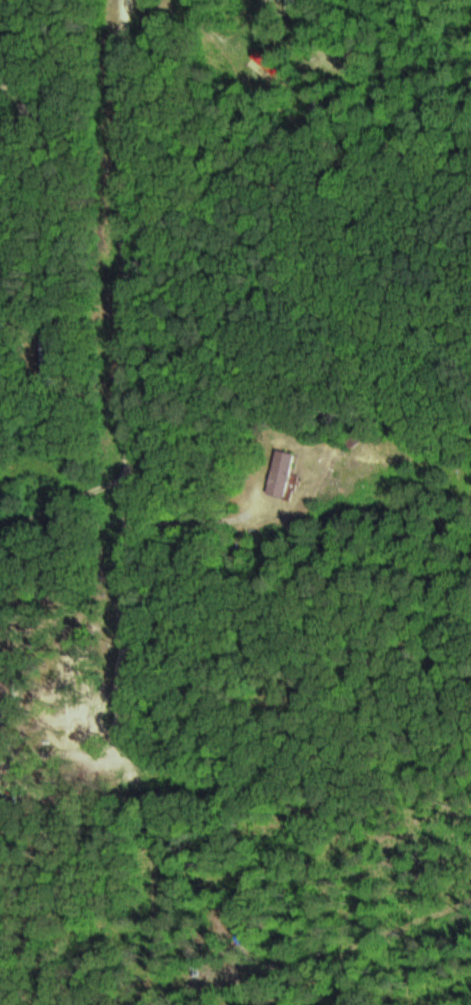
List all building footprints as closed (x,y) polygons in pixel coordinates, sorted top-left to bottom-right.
[(269,494),(286,498),(297,454),(279,450),(269,494)]
